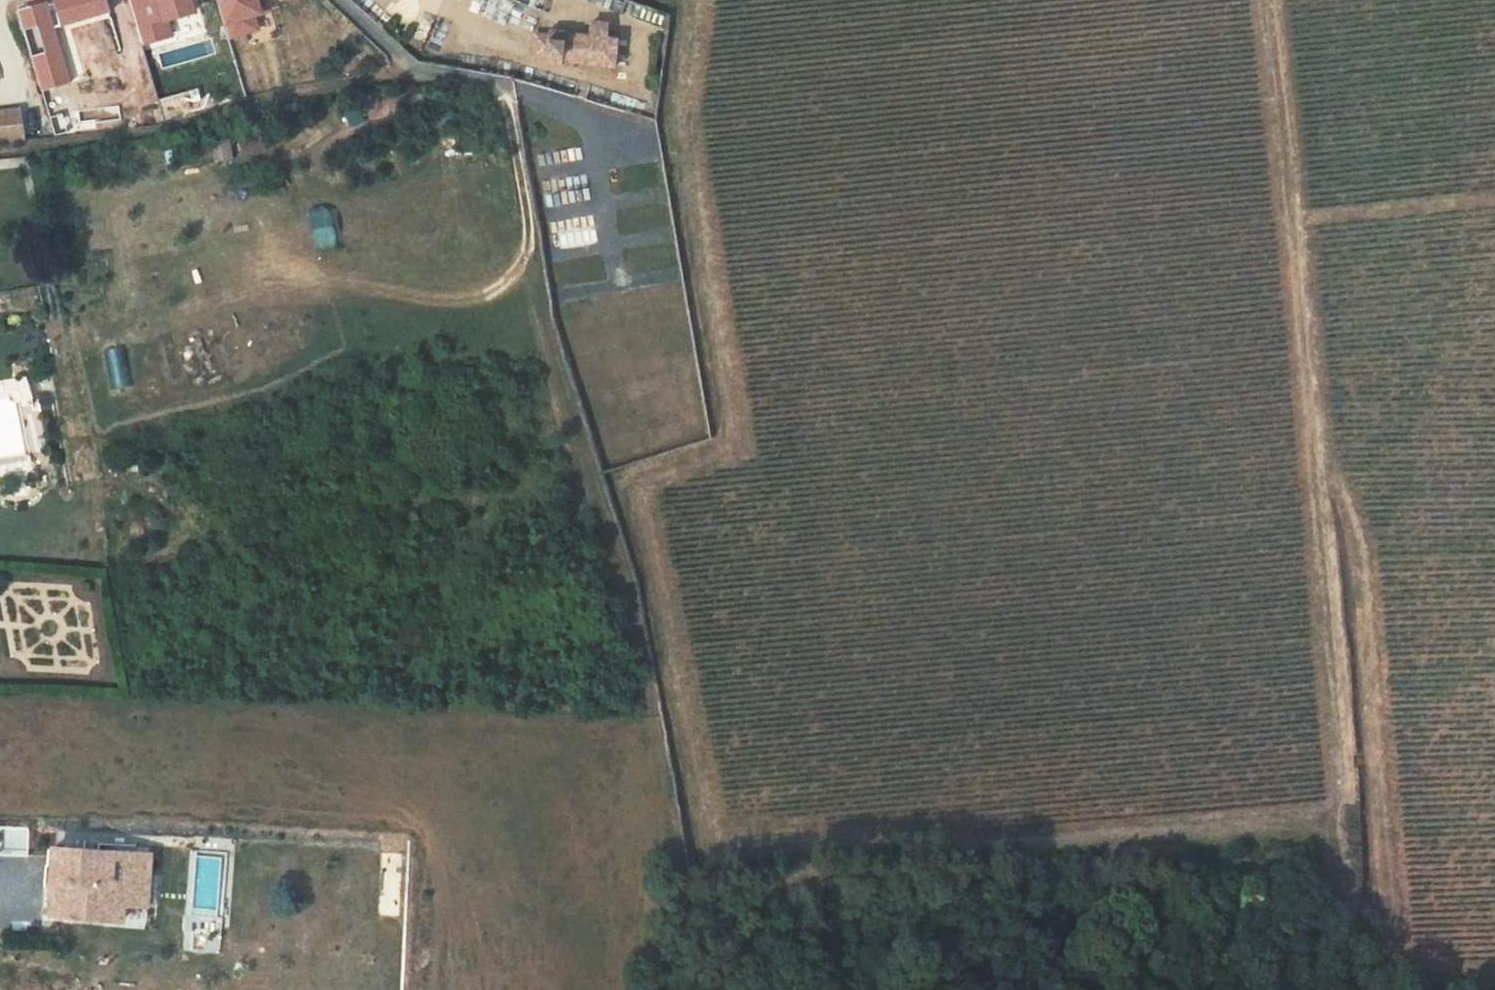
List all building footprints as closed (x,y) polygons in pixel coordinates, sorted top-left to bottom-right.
[(531,64),(601,65),(601,36),(587,36),(586,24),(562,24),(562,36),(530,36),(531,64)] [(310,212),(317,246),(333,242),(326,209),(310,212)] [(112,390),(134,386),(126,345),(105,349),(112,390)] [(9,435),(7,413),(0,412),(0,435),(9,435)] [(63,915),(72,916),(73,895),(61,894),(63,856),(19,854),(16,898),(29,898),(27,927),(62,929),(63,915)] [(27,927),(29,898),(16,898),(14,925),(27,927)] [(63,915),(62,929),(71,929),(72,916),(63,915)]
